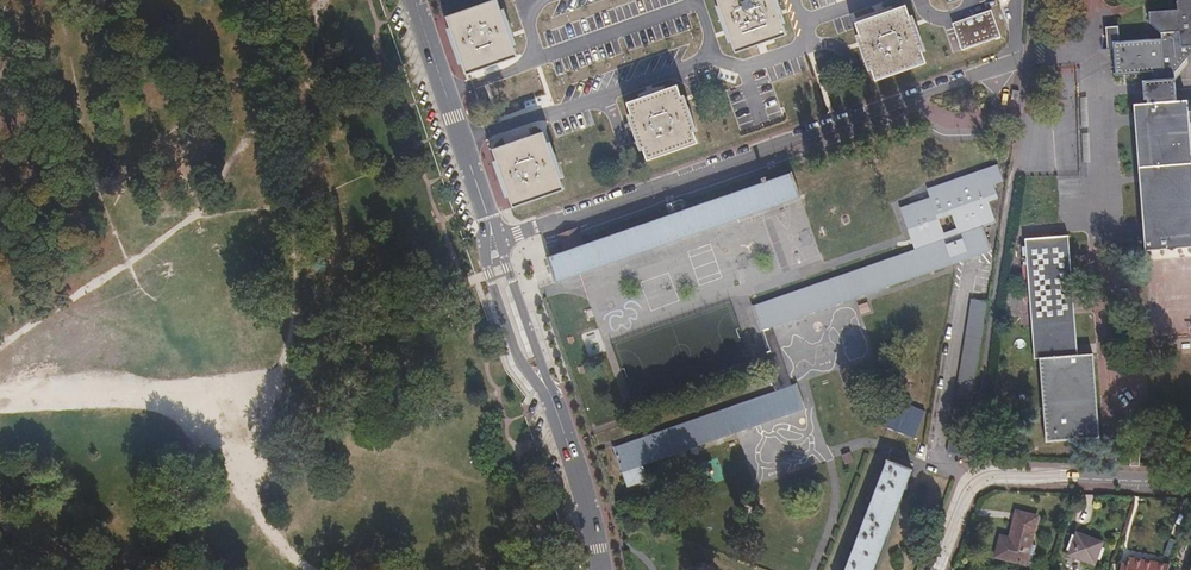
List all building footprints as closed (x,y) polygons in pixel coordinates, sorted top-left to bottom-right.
[(449,29),(457,53),(460,52),(468,75),(517,58),(510,35),(513,34),(506,10),(503,11),(499,0),(497,0),(449,17),(452,28),(449,29)] [(730,30),(738,52),(787,35),(780,13),(782,12),(778,0),(776,0),(775,0),(720,0),(721,6),(718,7),(726,31),(730,30)] [(1154,73),(1166,72),(1175,72),(1184,62),(1184,57),(1188,57),(1190,53),(1190,0),(1179,0),(1177,2),(1177,10),(1152,12),(1152,23),(1163,31),(1163,39),(1122,42),(1121,26),(1107,27),(1108,50),(1115,50),(1116,76),(1154,73)] [(1018,17),(1013,3),(1002,7),(1007,21),(1018,17)] [(861,47),(870,71),(873,70),(877,80),(926,63),(922,52),(926,51),(918,27),(914,29),(906,7),(858,24),(865,45),(861,47)] [(964,51),(1003,38),(993,11),(955,24),(964,51)] [(1154,73),(1155,102),(1167,102),(1166,75),(1166,72),(1154,73)] [(1167,102),(1179,101),(1177,75),(1166,75),(1167,102)] [(645,150),(649,161),(698,144),(695,133),(698,132),(690,108),(686,108),(679,86),(629,104),(636,126),(634,127),(642,151),(645,150)] [(1014,91),(1011,100),(1019,101),(1021,92),(1014,91)] [(1189,111),(1188,100),(1179,101),(1167,102),(1155,102),(1134,104),(1146,250),(1190,246),(1190,141),(1190,122),(1189,111)] [(499,174),(508,198),(511,197),(515,208),(564,191),(560,180),(564,179),(556,154),(553,155),(545,133),(495,149),(502,172),(499,174)] [(644,467),(806,410),(796,384),(793,386),(773,329),(961,262),(993,251),(985,228),(997,224),(989,203),(999,199),(995,185),(1004,182),(998,166),(928,190),(931,198),(901,209),(916,249),(753,306),(762,333),(772,362),(766,364),(772,379),(778,377),(782,389),(614,449),(628,488),(649,481),(644,467)] [(549,256),(558,282),(617,262),(802,198),(792,172),(549,256)] [(1025,239),(1028,264),(1030,302),(1035,360),(1040,359),(1047,442),(1100,437),(1095,376),(1093,355),(1079,356),(1069,236),(1025,239)] [(733,269),(755,260),(750,247),(727,255),(733,269)] [(650,255),(654,273),(689,266),(685,248),(650,255)] [(703,280),(725,273),(721,259),(698,265),(703,280)] [(1030,302),(1028,264),(1022,265),(1025,302),(1030,302)] [(657,276),(661,294),(697,286),(693,269),(657,276)] [(951,438),(966,440),(972,407),(989,302),(973,300),(951,438)] [(1131,447),(1131,466),(1139,467),(1140,448),(1131,447)] [(878,557),(912,470),(887,460),(859,531),(845,569),(873,569),(878,557)] [(629,516),(631,510),(621,505),(618,512),(629,516)] [(994,557),(1025,563),(1029,545),(1035,516),(1016,511),(1009,540),(998,537),(994,557)] [(1102,541),(1076,533),(1068,555),(1094,564),(1102,541)] [(1029,545),(1025,563),(1031,564),(1035,546),(1029,545)] [(1170,565),(1128,559),(1125,569),(1119,569),(1168,569),(1170,565)]
